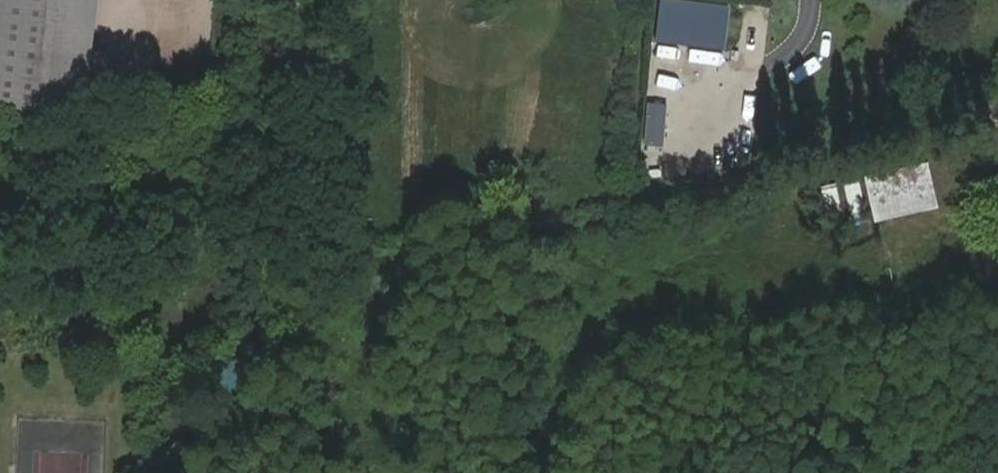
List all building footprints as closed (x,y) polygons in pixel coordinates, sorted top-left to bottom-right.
[(83,117),(96,0),(0,0),(0,107),(83,117)] [(665,53),(662,83),(692,86),(695,56),(665,53)] [(661,124),(664,95),(652,94),(649,122),(661,124)] [(928,160),(869,172),(878,212),(936,200),(928,160)] [(843,185),(848,213),(862,211),(858,183),(843,185)]
